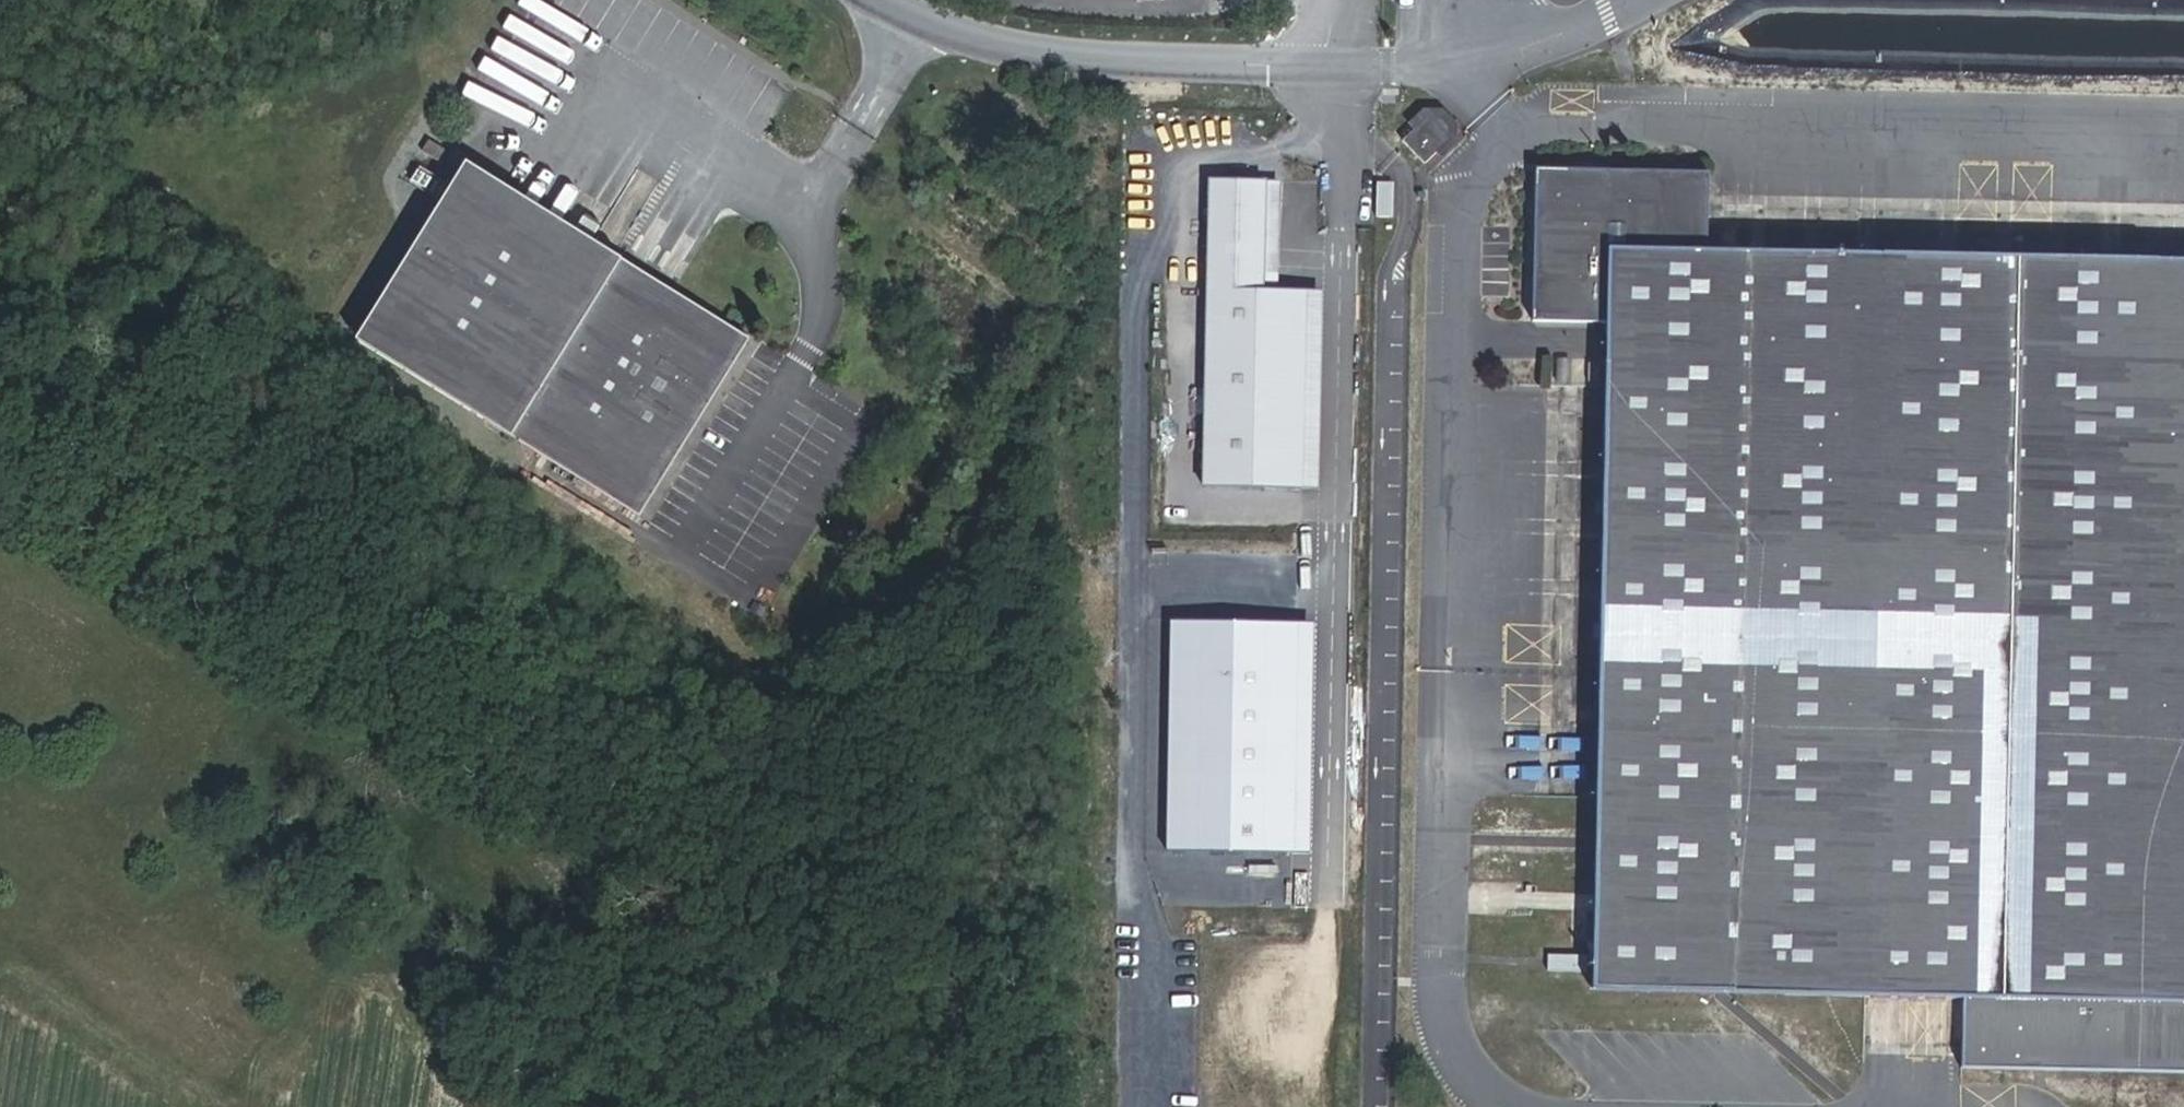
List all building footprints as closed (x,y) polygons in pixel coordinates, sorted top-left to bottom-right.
[(1411,130),(1398,141),(1420,165),(1435,149),(1441,156),(1451,147),(1450,125),(1439,114),(1423,111),(1407,126),(1411,130)] [(449,152),(429,140),(422,151),(442,164),(449,152)] [(498,183),(466,163),(355,341),(639,517),(750,339),(563,223),(542,259),(477,218),(498,183)] [(1706,252),(1708,173),(1536,169),(1532,321),(1606,323),(1592,990),(1963,997),(1961,1067),(2183,1072),(2183,262),(1706,252)] [(1263,289),(1265,181),(1210,179),(1204,487),(1302,489),(1306,291),(1263,289)] [(542,259),(563,223),(498,183),(477,218),(542,259)] [(1161,618),(1156,848),(1299,851),(1304,621),(1161,618)] [(1586,956),(1540,955),(1540,971),(1586,971),(1586,956)]
